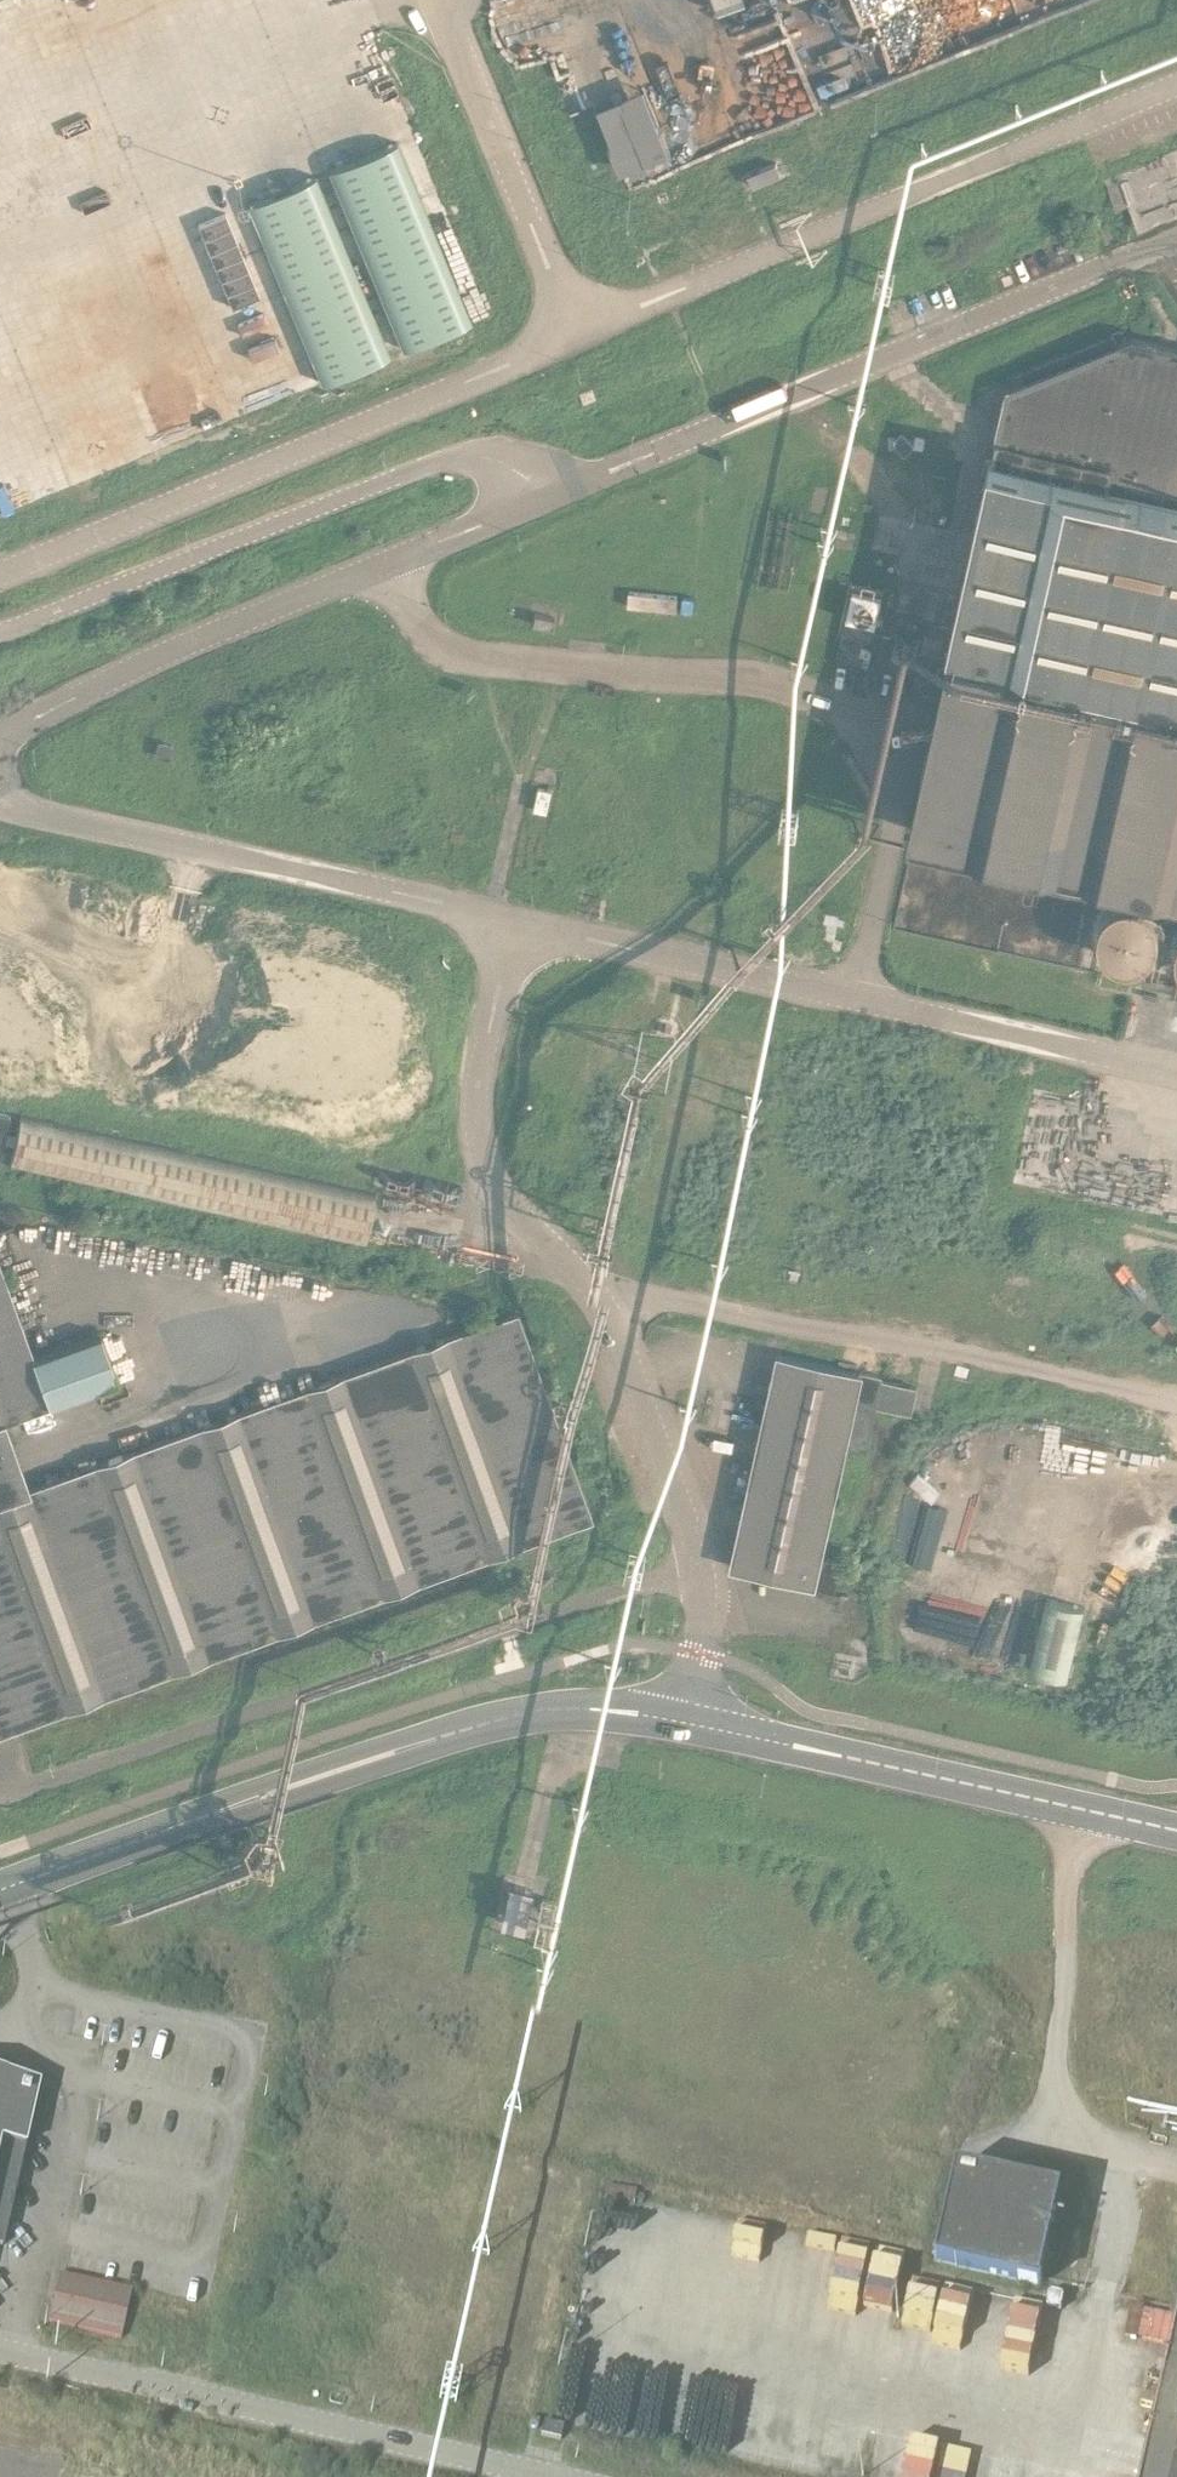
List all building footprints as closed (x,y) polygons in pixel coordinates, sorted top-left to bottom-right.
[(595,101),(618,168),(669,150),(645,83),(595,101)] [(1137,228),(1176,212),(1176,146),(1111,173),(1114,181),(1117,180),(1137,228)] [(934,717),(933,717),(930,732),(920,773),(922,774),(921,775),(918,790),(914,808),(910,825),(914,826),(992,844),(1056,858),(1153,880),(1176,885),(1176,344),(1132,334),(1122,338),(1116,341),(1112,332),(1111,331),(1109,331),(1110,332),(1074,347),(1046,359),(1020,369),(1018,369),(1019,370),(1012,373),(1012,374),(1013,375),(1014,379),(1016,382),(1006,387),(1004,394),(1000,414),(994,438),(997,438),(995,445),(994,452),(992,458),(990,458),(984,482),(973,535),(970,547),(959,597),(950,635),(950,636),(949,640),(951,641),(943,678),(936,707),(936,708),(935,714),(934,716),(934,717)] [(903,455),(912,446),(913,443),(912,442),(901,431),(894,438),(893,439),(894,444),(903,455)] [(677,596),(628,591),(626,605),(675,610),(677,596)] [(530,623),(551,627),(553,617),(533,612),(530,623)] [(167,757),(170,745),(161,742),(157,742),(155,754),(167,757)] [(545,812),(549,790),(546,789),(538,787),(533,809),(541,811),(545,812)] [(1158,932),(1158,931),(1157,926),(1155,919),(1149,910),(1141,904),(1134,901),(1129,901),(1122,901),(1116,902),(1112,905),(1106,909),(1100,917),(1097,924),(1096,930),(1097,935),(1098,941),(1100,945),(1104,951),(1109,956),(1113,958),(1117,960),(1124,962),(1133,961),(1138,960),(1147,954),(1151,950),(1155,944),(1157,939),(1158,932)] [(10,1113),(0,1111),(0,1155),(10,1113)] [(376,1192),(311,1177),(20,1112),(8,1165),(364,1244),(376,1192)] [(37,1717),(589,1517),(515,1311),(440,1338),(27,1488),(3,1419),(116,1378),(99,1332),(31,1357),(0,1271),(0,1731),(37,1717)] [(864,1450),(874,1403),(909,1411),(915,1386),(880,1379),(880,1375),(860,1371),(860,1372),(778,1354),(731,1565),(813,1583),(812,1585),(833,1589),(839,1560),(820,1555),(845,1445),(864,1450)] [(1045,1597),(1028,1668),(1065,1677),(1082,1606),(1045,1597)] [(525,1924),(531,1885),(511,1882),(505,1921),(525,1924)] [(1,2246),(38,2086),(13,2080),(16,2068),(0,2065),(0,2245),(1,2246)] [(1061,2191),(957,2168),(936,2261),(957,2266),(957,2267),(1040,2285),(1061,2191)] [(774,2235),(763,2281),(791,2287),(802,2241),(774,2235)] [(795,2311),(822,2314),(831,2245),(804,2241),(795,2311)] [(827,2308),(855,2314),(868,2255),(840,2249),(827,2308)] [(130,2291),(59,2275),(48,2322),(120,2338),(130,2291)] [(914,2286),(901,2344),(927,2349),(939,2292),(914,2286)] [(1156,2433),(1147,2476),(1176,2476),(1176,2338),(1156,2433)] [(537,2429),(539,2420),(530,2418),(528,2427),(534,2428),(537,2429)] [(563,2425),(544,2421),(541,2435),(560,2439),(563,2425)]
